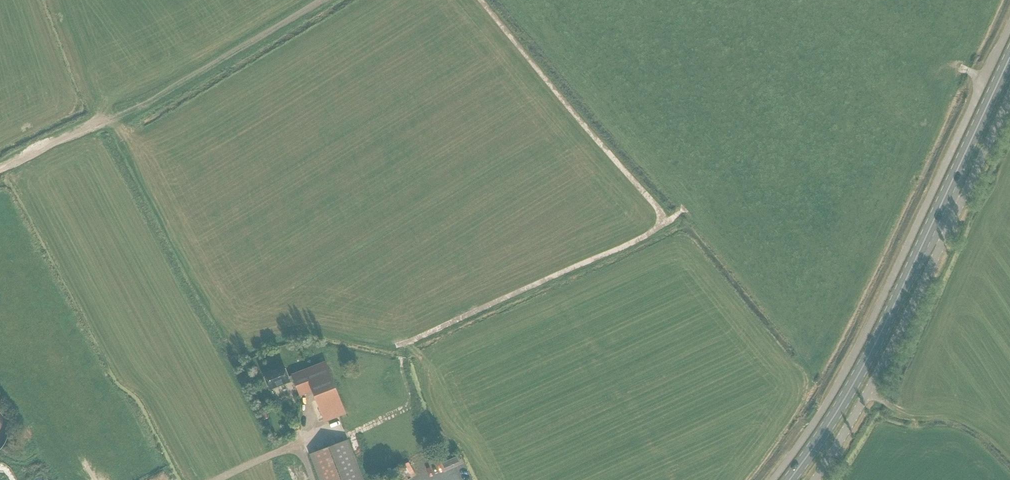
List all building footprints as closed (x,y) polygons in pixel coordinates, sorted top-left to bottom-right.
[(284,362),(263,371),(270,388),(291,380),(291,379),(294,377),(301,395),(314,389),(326,420),(346,412),(325,359),(291,372),(291,373),(289,374),(284,362)] [(356,461),(348,439),(310,454),(318,475),(320,479),(363,479),(356,461)] [(454,457),(450,459),(442,463),(444,468),(459,462),(457,456),(454,457)] [(405,465),(410,477),(419,474),(414,461),(405,465)]
